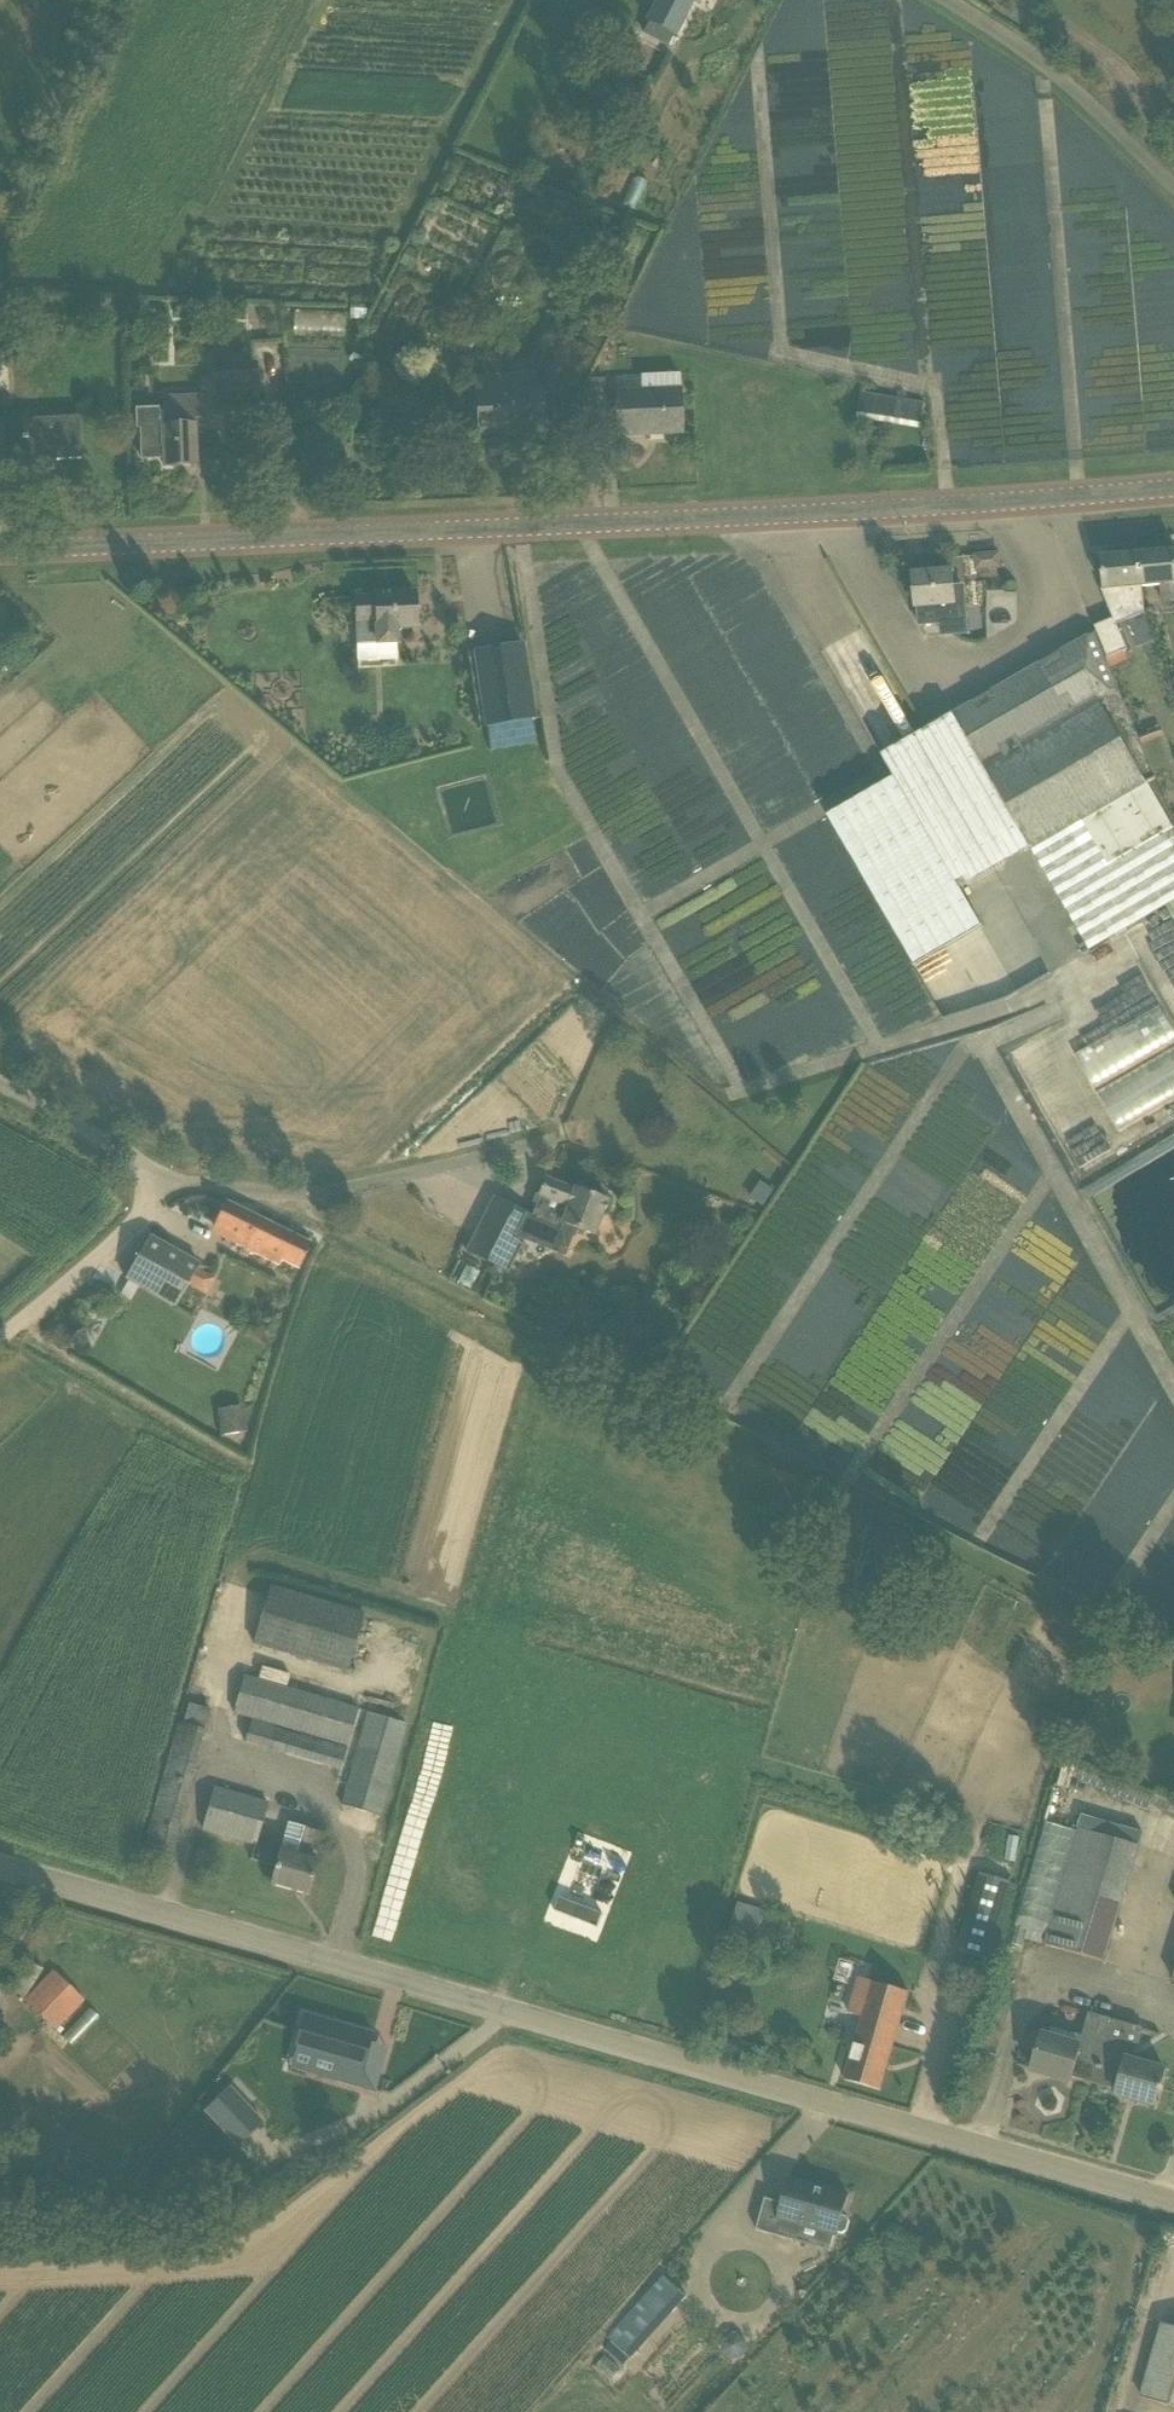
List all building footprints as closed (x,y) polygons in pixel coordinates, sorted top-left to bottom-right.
[(666,50),(692,0),(660,0),(641,36),(666,50)] [(567,277),(566,277),(565,277),(564,277),(563,277),(562,278),(561,278),(560,279),(559,280),(558,281),(558,282),(557,282),(557,283),(557,284),(556,285),(556,286),(556,287),(556,288),(557,289),(557,290),(557,291),(558,291),(558,292),(559,293),(560,294),(561,295),(562,295),(563,296),(564,296),(565,296),(566,296),(567,296),(568,296),(569,296),(570,295),(571,295),(571,294),(572,294),(573,293),(574,292),(574,291),(575,291),(575,290),(575,289),(575,288),(576,287),(576,286),(575,285),(575,284),(575,283),(575,282),(574,282),(574,281),(573,280),(572,279),(571,279),(571,278),(570,278),(569,277),(568,277),(567,277)] [(353,354),(349,361),(358,366),(362,358),(353,354)] [(215,383),(258,381),(256,363),(214,366),(215,383)] [(521,435),(543,434),(541,389),(523,389),(523,374),(476,377),(477,392),(470,393),(468,399),(468,406),(471,412),(478,412),(479,430),(508,429),(508,428),(521,428),(521,435)] [(681,433),(682,433),(680,388),(615,391),(617,436),(651,435),(651,432),(681,431),(681,433)] [(925,404),(861,393),(858,413),(922,424),(925,404)] [(164,458),(164,467),(196,465),(194,427),(204,427),(203,395),(162,397),(163,427),(141,428),(142,459),(164,458)] [(587,433),(608,432),(606,398),(586,399),(587,433)] [(57,460),(82,459),(79,417),(9,421),(12,463),(13,463),(13,460),(49,458),(49,452),(57,452),(57,460)] [(1140,555),(1143,588),(1162,586),(1162,604),(1173,603),(1173,551),(1140,555)] [(1005,581),(1004,552),(971,553),(972,583),(1005,581)] [(1145,602),(1140,555),(1102,558),(1107,609),(1128,609),(1128,604),(1145,602)] [(954,587),(953,572),(914,575),(918,627),(939,625),(940,638),(970,636),(966,586),(954,587)] [(400,630),(417,630),(415,593),(376,595),(376,596),(355,597),(357,645),(358,662),(397,661),(397,646),(400,646),(400,630)] [(1096,633),(1107,659),(1128,650),(1115,619),(1094,627),(1096,633)] [(882,756),(959,890),(1031,848),(1090,951),(1173,902),(1173,828),(1148,784),(1156,779),(1107,659),(1096,633),(882,756)] [(487,728),(535,721),(523,644),(475,651),(487,728)] [(1092,1084),(1173,1049),(1173,1028),(1165,1008),(1075,1047),(1092,1084)] [(1120,1129),(1173,1100),(1173,1050),(1099,1090),(1120,1129)] [(575,1189),(575,1190),(546,1179),(532,1215),(493,1199),(471,1255),(509,1272),(523,1241),(531,1221),(558,1232),(563,1220),(595,1233),(608,1202),(575,1189)] [(749,1198),(763,1207),(774,1191),(760,1182),(749,1198)] [(282,1260),(300,1268),(312,1244),(226,1202),(214,1227),(236,1238),(233,1244),(279,1266),(282,1260)] [(126,1279),(176,1307),(200,1265),(150,1237),(126,1279)] [(200,1270),(192,1286),(207,1294),(216,1277),(200,1270)] [(221,1437),(246,1433),(243,1407),(217,1410),(221,1437)] [(271,1585),(253,1646),(348,1673),(365,1614),(271,1585)] [(342,1771),(355,1726),(360,1711),(360,1709),(355,1708),(327,1699),(246,1675),(234,1715),(252,1719),(245,1744),(342,1771)] [(184,1701),(147,1843),(173,1850),(211,1708),(184,1701)] [(368,1713),(364,1729),(349,1778),(344,1795),(342,1805),(382,1817),(409,1725),(368,1713)] [(1073,1777),(1149,1810),(1156,1795),(1078,1762),(1073,1777)] [(204,1827),(258,1842),(269,1802),(216,1787),(204,1827)] [(1138,1845),(1137,1845),(1140,1835),(1086,1819),(1082,1829),(1080,1829),(1046,1945),(1104,1962),(1138,1845)] [(308,1896),(319,1861),(316,1860),(324,1833),(289,1823),(271,1885),(308,1896)] [(988,1960),(1011,1883),(981,1874),(958,1951),(988,1960)] [(765,1910),(736,1901),(725,1940),(754,1949),(765,1910)] [(55,2030),(84,2000),(55,1971),(26,2001),(55,2030)] [(852,2058),(846,2081),(881,2091),(909,1992),(903,1991),(872,1982),(859,1978),(849,2013),(864,2017),(852,2058)] [(307,2009),(297,2046),(344,2060),(339,2076),(378,2087),(383,2069),(367,2065),(377,2029),(307,2009)] [(1115,2020),(1108,2043),(1095,2084),(1119,2090),(1117,2095),(1156,2106),(1160,2090),(1163,2091),(1164,2087),(1161,2086),(1166,2070),(1134,2061),(1143,2028),(1115,2020)] [(1043,2035),(1033,2071),(1071,2082),(1073,2077),(1095,2084),(1108,2043),(1083,2036),(1080,2045),(1043,2035)] [(263,2123),(246,2106),(230,2089),(205,2113),(235,2144),(238,2147),(263,2123)] [(843,2215),(848,2196),(790,2180),(784,2204),(766,2199),(757,2230),(798,2242),(802,2225),(838,2235),(838,2233),(843,2234),(848,2231),(850,2221),(848,2216),(843,2215)] [(664,2277),(650,2292),(673,2312),(687,2297),(664,2277)] [(1164,2323),(1142,2397),(1173,2407),(1173,2326),(1164,2323)] [(631,2360),(638,2353),(614,2332),(608,2339),(611,2342),(630,2359),(631,2360)] [(739,2336),(729,2336),(723,2344),(724,2352),(731,2358),(740,2358),(746,2351),(746,2342),(739,2336)]
